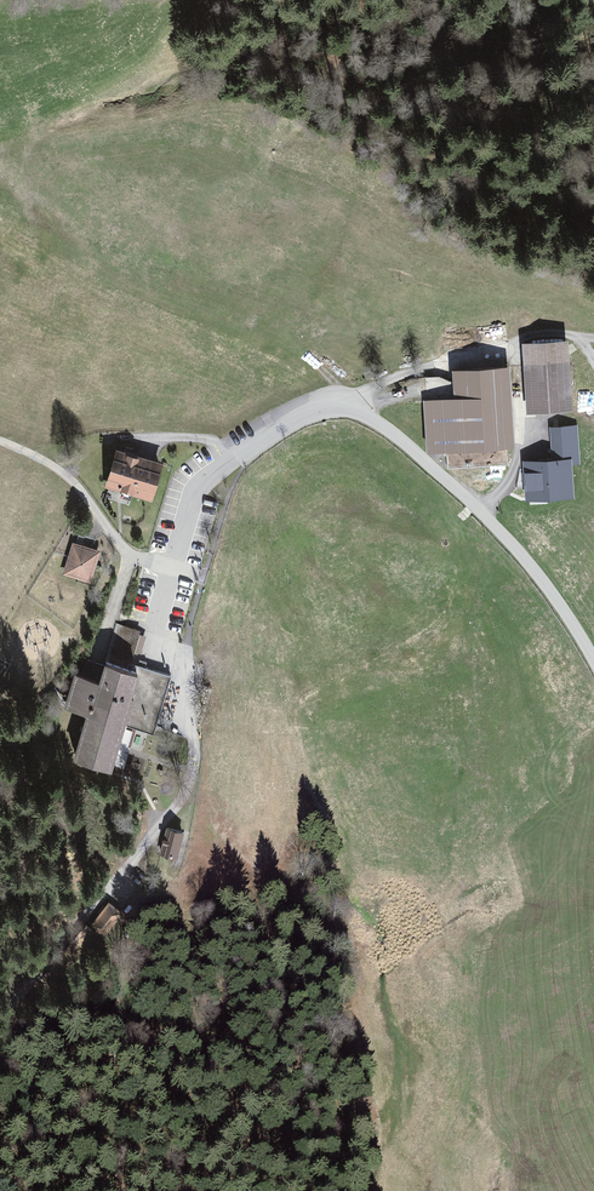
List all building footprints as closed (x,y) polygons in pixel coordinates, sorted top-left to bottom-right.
[(565,334),(522,338),(528,411),(570,408),(565,334)] [(509,360),(450,365),(453,396),(426,399),(429,447),(516,441),(509,360)] [(551,459),(522,460),(525,502),(574,499),(572,465),(580,465),(577,426),(549,428),(551,459)] [(163,459),(116,447),(107,484),(154,495),(163,459)] [(100,550),(72,541),(62,573),(91,582),(100,550)] [(135,624),(116,619),(105,655),(130,662),(134,648),(139,649),(144,632),(137,630),(138,628),(139,625),(135,624)] [(86,710),(71,757),(110,769),(126,721),(153,729),(170,675),(130,662),(105,655),(98,678),(72,669),(61,702),(86,710)] [(21,692),(12,688),(10,693),(18,697),(21,692)] [(184,832),(168,826),(161,848),(177,854),(184,832)] [(109,907),(94,925),(107,937),(123,919),(109,907)]
